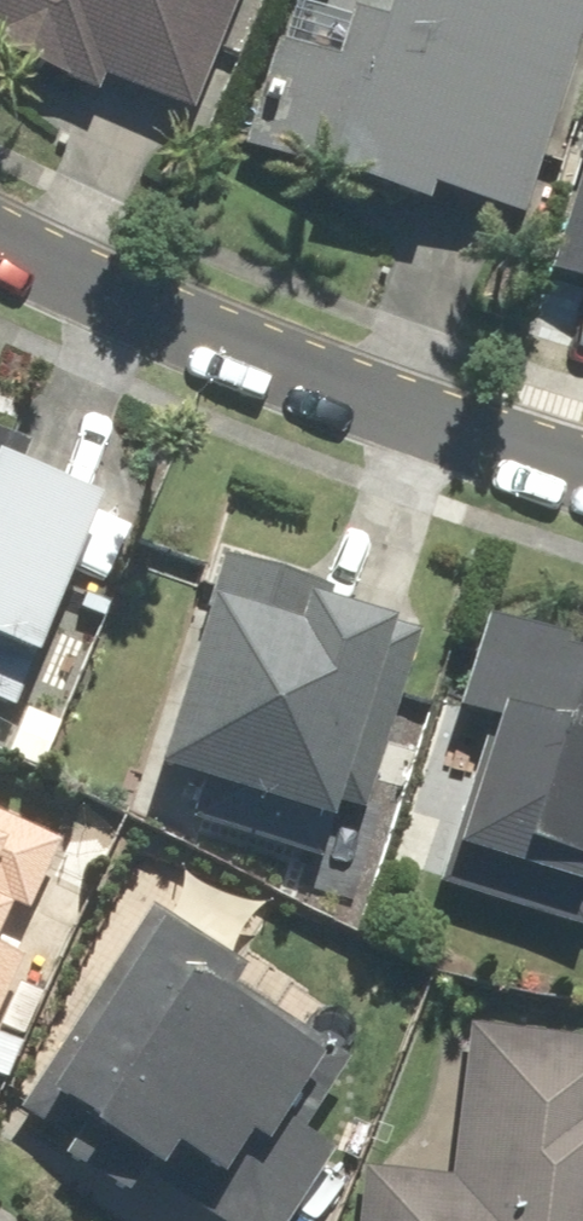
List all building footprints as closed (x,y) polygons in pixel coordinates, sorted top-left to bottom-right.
[(241,0),(0,0),(0,53),(101,93),(107,77),(196,112),(241,0)] [(582,30),(582,0),(397,0),(391,20),(357,10),(342,60),(286,43),(254,150),(432,203),(436,189),(527,216),(582,30)] [(543,270),(582,282),(582,139),(543,270)] [(20,709),(105,499),(24,467),(33,443),(0,430),(0,701),(20,709)] [(228,557),(162,767),(340,823),(346,802),(371,809),(427,634),(330,603),(334,591),(228,557)] [(489,614),(458,707),(500,722),(458,847),(582,889),(582,646),(489,614)] [(84,685),(42,667),(1,759),(42,778),(84,685)] [(0,814),(0,932),(14,902),(38,913),(69,846),(0,814)] [(150,907),(22,1108),(75,1141),(63,1160),(144,1211),(156,1192),(202,1220),(288,1220),(335,1148),(308,1131),(353,1061),(238,988),(250,970),(150,907)] [(25,959),(0,948),(0,1014),(25,959)] [(470,1024),(453,1177),(367,1167),(361,1220),(582,1220),(582,1036),(470,1024)]
